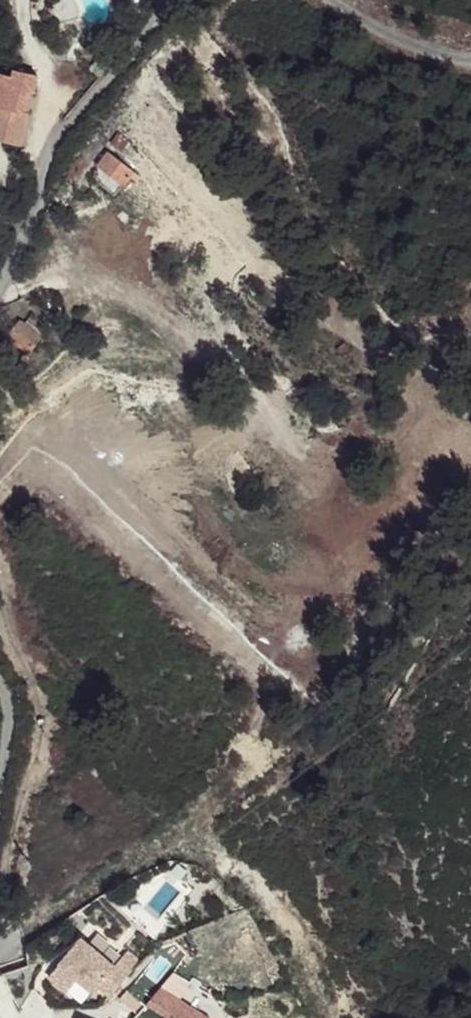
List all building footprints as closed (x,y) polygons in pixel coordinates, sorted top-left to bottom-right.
[(98,58),(90,68),(99,77),(108,67),(98,58)] [(0,74),(0,141),(20,146),(28,113),(23,112),(28,93),(33,94),(37,76),(14,70),(13,77),(0,74)] [(28,93),(23,112),(28,113),(33,94),(28,93)] [(123,151),(129,141),(118,134),(111,143),(123,151)] [(141,178),(107,152),(97,165),(125,186),(131,178),(137,182),(141,178)] [(42,338),(20,320),(7,337),(17,346),(29,354),(42,338)] [(55,963),(109,1001),(132,969),(78,931),(55,963)] [(210,1014),(157,984),(138,1017),(208,1017),(210,1014)]
